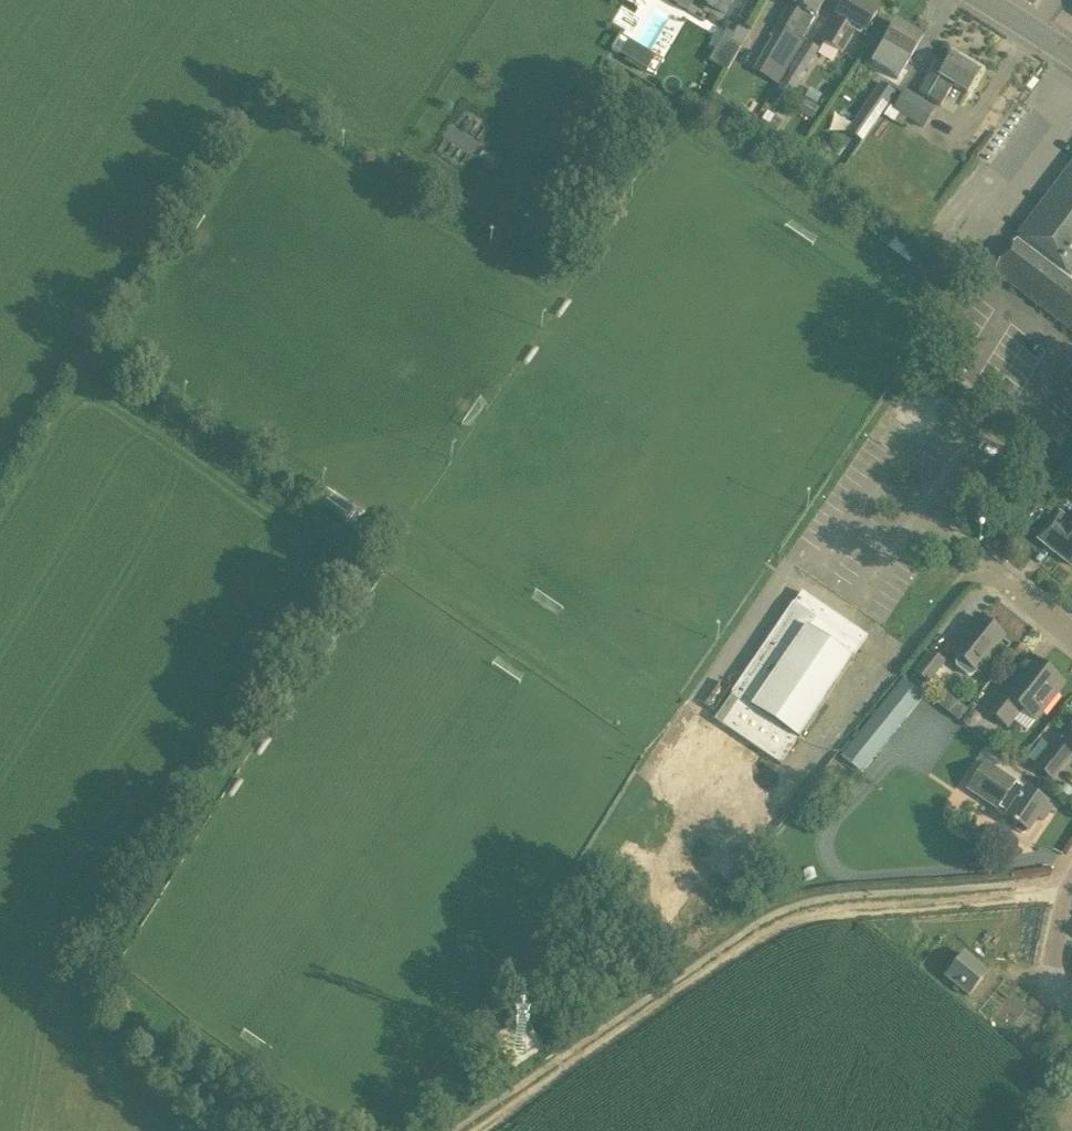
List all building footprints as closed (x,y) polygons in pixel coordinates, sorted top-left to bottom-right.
[(714,9),(725,15),(734,0),(699,0),(714,9)] [(803,40),(799,38),(812,17),(814,18),(825,0),(792,0),(770,36),(774,39),(763,58),(785,71),(803,40)] [(877,13),(855,0),(845,0),(835,17),(820,42),(840,54),(856,29),(865,34),(877,13)] [(882,47),(872,64),(884,71),(897,79),(907,62),(921,39),(896,24),(882,47)] [(726,72),(750,31),(739,25),(733,35),(726,31),(708,61),(726,72)] [(803,40),(785,71),(787,72),(773,96),(785,103),(793,91),(818,49),(803,40)] [(627,41),(620,53),(646,69),(654,56),(627,41)] [(979,73),(951,57),(944,69),(936,65),(918,94),(940,107),(953,85),(967,94),(979,73)] [(876,122),(896,93),(880,82),(860,112),(876,122)] [(808,90),(803,109),(815,112),(820,93),(808,90)] [(923,129),(935,109),(905,90),(892,110),(923,129)] [(998,274),(1071,330),(1071,177),(998,274)] [(1061,514),(1040,541),(1071,567),(1071,523),(1061,514)] [(868,638),(802,592),(795,604),(794,603),(732,694),(715,720),(780,764),(797,739),(799,740),(854,660),(853,660),(868,638)] [(976,672),(1004,637),(979,618),(952,653),(959,658),(955,662),(955,667),(968,676),(972,676),(975,672),(976,672)] [(928,684),(945,663),(929,651),(913,672),(928,684)] [(1035,721),(1063,685),(1039,666),(1023,685),(1012,676),(985,710),(1007,728),(1021,710),(1035,721)] [(862,773),(923,696),(902,679),(840,755),(862,773)] [(952,707),(947,712),(959,721),(968,710),(962,706),(952,707)] [(1062,739),(1058,736),(1041,758),(1034,767),(1052,781),(1059,772),(1071,756),(1071,726),(1062,739)] [(987,764),(985,763),(972,782),(966,791),(1003,815),(1002,816),(1007,818),(1017,825),(1015,827),(1016,831),(1021,834),(1024,833),(1025,831),(1027,832),(1037,817),(1042,821),(1050,809),(1045,806),(1046,804),(987,764)] [(968,997),(987,973),(964,955),(945,978),(968,997)] [(1038,1044),(1031,1046),(1030,1052),(1035,1057),(1041,1055),(1043,1048),(1038,1044)]
